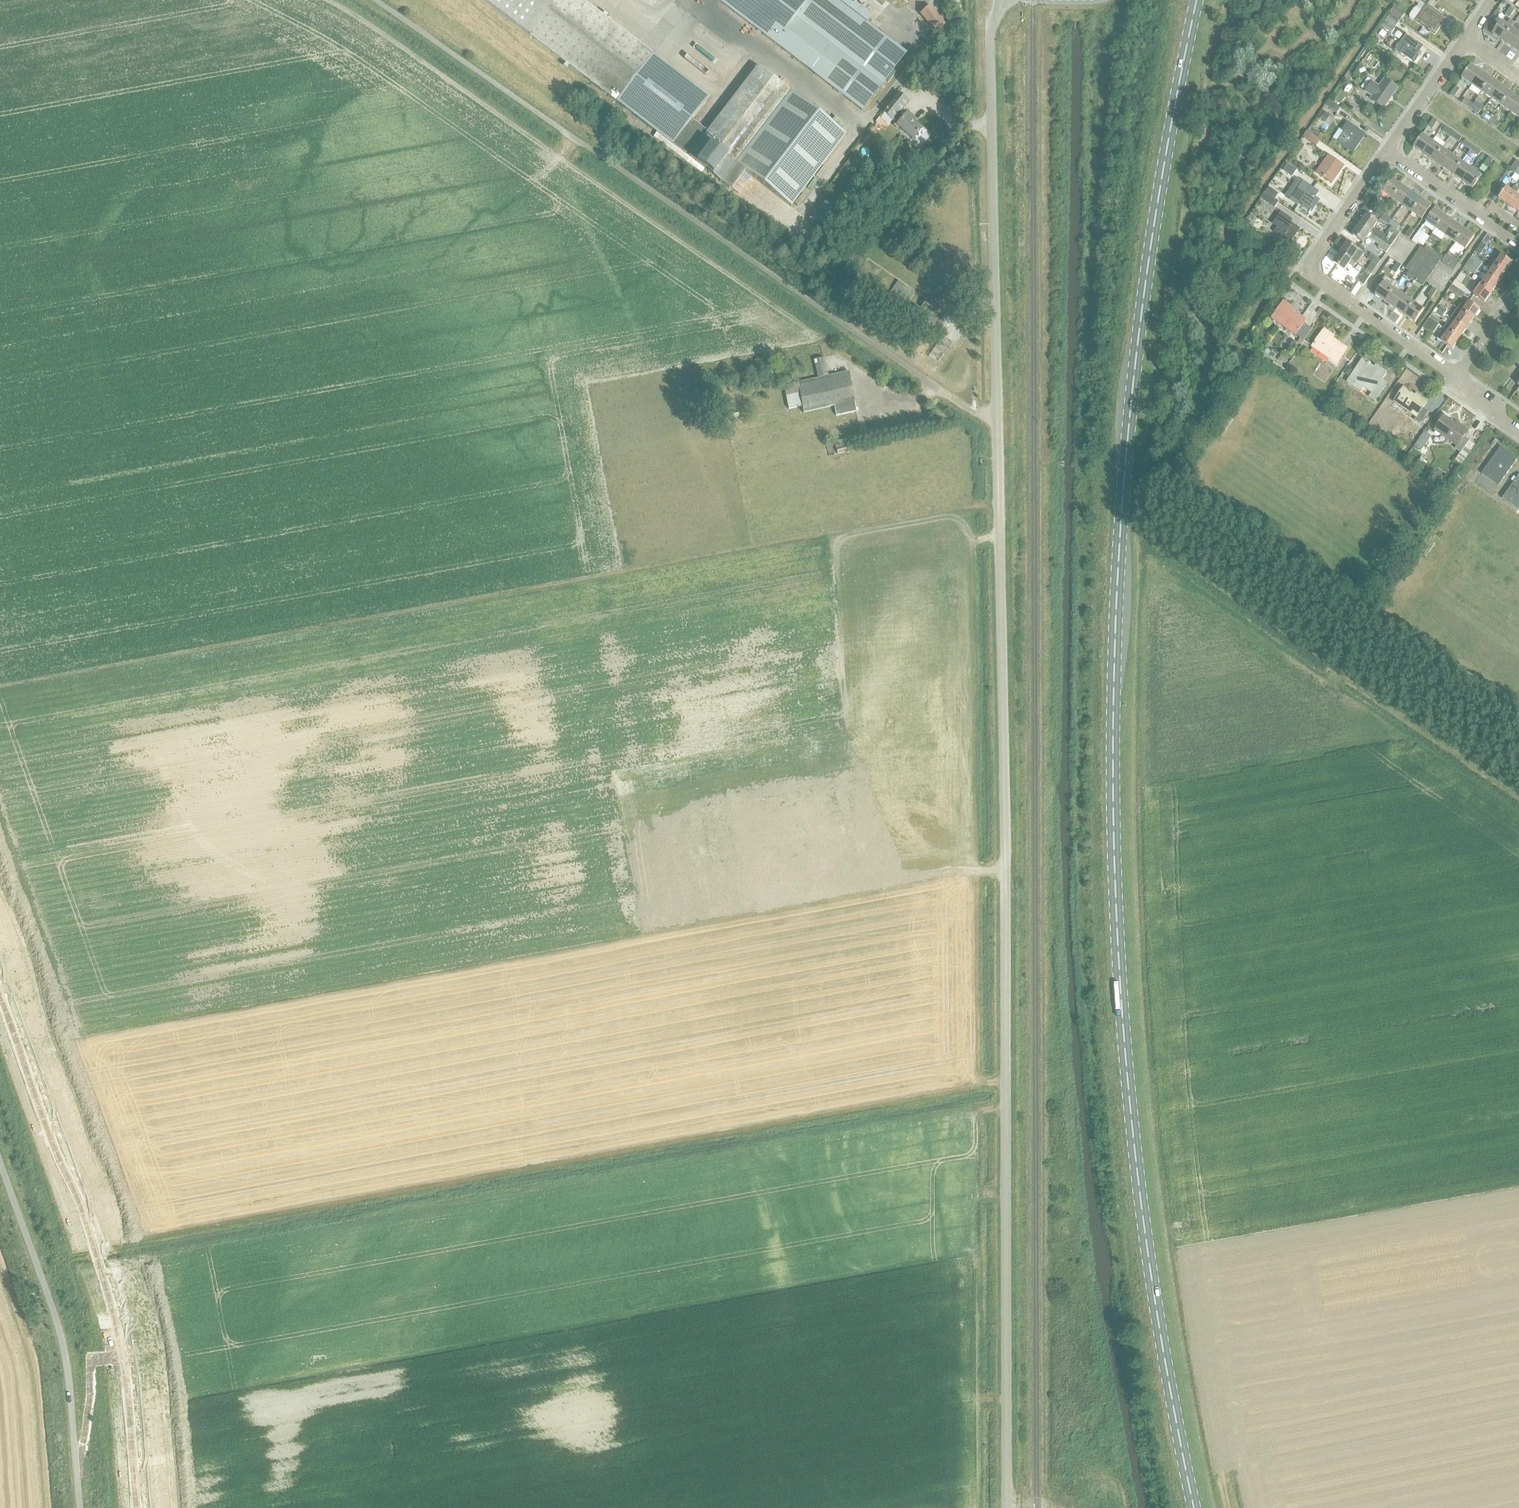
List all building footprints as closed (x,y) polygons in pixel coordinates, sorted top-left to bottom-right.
[(529,36),(617,102),(618,104),(672,145),(720,181),(734,163),(791,206),(846,135),(757,67),(707,132),(691,120),(709,97),(582,0),(482,0),(529,36)] [(859,0),(717,0),(862,111),(906,54),(866,23),(871,17),(855,5),(859,0)] [(920,14),(936,33),(945,25),(929,6),(920,14)] [(1415,8),(1410,15),(1410,17),(1435,34),(1440,26),(1440,25),(1444,18),(1426,6),(1422,11),(1417,7),(1415,8)] [(1505,15),(1509,18),(1515,10),(1510,7),(1505,15)] [(1386,21),(1392,25),(1391,25),(1385,21),(1382,27),(1392,34),(1396,28),(1401,21),(1391,14),(1386,21)] [(1491,34),(1502,41),(1511,28),(1514,23),(1509,20),(1506,25),(1501,21),(1491,34)] [(1511,48),(1518,38),(1518,27),(1514,23),(1511,28),(1502,41),(1511,48)] [(1417,56),(1423,47),(1406,34),(1395,50),(1414,64),(1419,57),(1417,56)] [(1462,79),(1472,86),(1481,73),(1471,66),(1462,79)] [(1472,86),(1482,93),(1491,80),(1481,73),(1472,86)] [(1361,88),(1366,92),(1373,97),(1371,100),(1383,108),(1397,88),(1385,80),(1379,88),(1372,83),(1373,81),(1368,78),(1361,88)] [(1482,93),(1491,100),(1501,87),(1491,80),(1482,93)] [(1461,85),(1459,84),(1456,87),(1450,95),(1454,98),(1460,90),(1459,89),(1461,85)] [(1491,100),(1501,107),(1511,94),(1501,87),(1491,100)] [(896,126),(909,136),(913,139),(921,129),(915,123),(917,121),(902,109),(908,102),(899,94),(883,113),(893,121),(894,120),(898,124),(896,126)] [(1511,114),(1518,103),(1518,100),(1511,94),(1501,107),(1511,114)] [(1462,103),(1470,109),(1473,105),(1465,99),(1462,103)] [(1325,105),(1337,114),(1340,108),(1328,100),(1325,105)] [(1476,101),(1473,105),(1470,109),(1478,115),(1481,111),(1483,112),(1485,108),(1476,101)] [(1481,117),(1490,123),(1493,119),(1484,113),(1481,117)] [(1428,127),(1432,130),(1438,122),(1434,119),(1428,127)] [(1493,119),(1490,123),(1498,128),(1501,124),(1493,119)] [(1344,132),(1342,136),(1338,142),(1353,152),(1365,134),(1347,122),(1342,130),(1344,132)] [(1511,126),(1505,134),(1510,137),(1515,128),(1511,126)] [(1442,131),(1451,137),(1454,133),(1445,127),(1442,131)] [(1307,131),(1303,137),(1316,146),(1321,140),(1307,131)] [(1462,139),(1454,133),(1451,137),(1459,143),(1462,139)] [(1413,149),(1423,156),(1432,142),(1422,135),(1413,149)] [(1462,145),(1470,151),(1473,147),(1465,141),(1462,145)] [(1423,156),(1433,162),(1442,149),(1432,142),(1423,156)] [(1473,147),(1470,151),(1479,156),(1482,152),(1473,147)] [(1433,162),(1443,169),(1452,156),(1442,149),(1433,162)] [(1316,172),(1331,183),(1343,166),(1328,156),(1316,172)] [(1443,169),(1453,176),(1462,163),(1452,156),(1443,169)] [(1483,166),(1488,169),(1493,160),(1489,157),(1483,166)] [(1281,192),(1300,169),(1289,161),(1271,183),(1281,192)] [(1516,161),(1509,172),(1514,175),(1518,169),(1518,170),(1518,163),(1516,161)] [(1453,176),(1463,183),(1472,170),(1462,163),(1453,176)] [(1472,170),(1463,183),(1473,190),(1482,177),(1472,170)] [(1382,193),(1392,200),(1401,186),(1391,180),(1382,193)] [(1298,204),(1310,213),(1318,201),(1314,198),(1317,192),(1303,182),(1290,200),(1297,205),(1298,204)] [(1265,191),(1275,198),(1278,193),(1269,186),(1265,191)] [(1392,200),(1402,207),(1412,194),(1401,186),(1392,200)] [(1508,206),(1516,195),(1518,191),(1518,189),(1515,186),(1511,192),(1506,188),(1498,199),(1508,206)] [(1260,199),(1274,208),(1278,202),(1264,192),(1260,199)] [(1402,207),(1412,213),(1421,200),(1412,194),(1402,207)] [(1518,213),(1518,212),(1518,197),(1516,195),(1508,206),(1518,213)] [(1381,201),(1378,199),(1371,208),(1375,211),(1381,203),(1380,202),(1381,201)] [(1421,200),(1412,213),(1422,220),(1431,207),(1421,200)] [(1425,223),(1435,230),(1444,216),(1434,209),(1425,223)] [(1274,232),(1289,243),(1299,229),(1290,223),(1291,221),(1281,214),(1273,224),(1277,227),(1274,232)] [(1387,223),(1390,225),(1393,221),(1384,214),(1381,219),(1387,223)] [(1366,215),(1359,225),(1382,241),(1385,237),(1373,229),(1377,223),(1366,215)] [(1435,230),(1445,236),(1454,223),(1444,216),(1435,230)] [(1392,227),(1397,231),(1400,226),(1393,221),(1390,225),(1392,227)] [(1445,236),(1455,243),(1464,230),(1454,223),(1445,236)] [(1382,241),(1359,225),(1352,235),(1363,243),(1367,237),(1379,245),(1377,247),(1385,253),(1390,247),(1382,241)] [(1397,231),(1392,227),(1388,233),(1396,239),(1400,233),(1397,231)] [(1405,236),(1409,239),(1414,231),(1410,228),(1405,236)] [(1464,230),(1455,243),(1465,250),(1474,237),(1464,230)] [(1412,242),(1416,245),(1422,236),(1418,233),(1412,242)] [(1488,234),(1482,242),(1475,252),(1480,255),(1487,246),(1493,237),(1488,234)] [(1347,243),(1340,253),(1356,264),(1363,254),(1347,243)] [(1427,245),(1424,250),(1432,255),(1435,251),(1427,245)] [(1406,269),(1409,271),(1417,277),(1425,283),(1440,261),(1432,255),(1424,250),(1421,247),(1406,269)] [(1444,256),(1435,251),(1432,255),(1440,261),(1444,256)] [(1356,264),(1340,253),(1333,263),(1344,270),(1347,265),(1353,269),(1356,264)] [(1372,263),(1366,271),(1371,275),(1381,261),(1371,254),(1367,260),(1372,263)] [(1492,259),(1490,262),(1505,273),(1512,263),(1500,255),(1496,261),(1492,259)] [(1472,257),(1468,262),(1478,269),(1482,264),(1472,257)] [(1448,267),(1452,269),(1457,261),(1453,258),(1448,267)] [(1478,269),(1468,262),(1464,268),(1474,275),(1478,269)] [(1490,270),(1487,275),(1498,283),(1505,273),(1490,262),(1487,267),(1490,270)] [(1391,271),(1396,274),(1401,266),(1397,263),(1391,271)] [(1464,270),(1459,278),(1467,283),(1472,276),(1464,270)] [(1371,275),(1366,271),(1358,283),(1363,286),(1371,275)] [(1406,275),(1415,281),(1417,277),(1409,271),(1406,275)] [(1479,277),(1476,282),(1491,293),(1498,283),(1487,275),(1483,280),(1479,277)] [(1417,277),(1415,281),(1423,286),(1425,283),(1417,277)] [(1384,282),(1374,296),(1385,303),(1394,289),(1398,283),(1394,280),(1389,286),(1384,282)] [(889,294),(906,305),(915,292),(898,281),(889,294)] [(1455,281),(1452,285),(1462,292),(1465,288),(1455,281)] [(1491,293),(1476,282),(1473,286),(1477,289),(1473,295),(1484,303),(1491,293)] [(1462,292),(1452,285),(1448,290),(1458,297),(1462,292)] [(1427,296),(1431,299),(1437,291),(1433,288),(1427,296)] [(1394,289),(1385,303),(1394,309),(1404,296),(1394,289)] [(1404,296),(1394,309),(1404,316),(1414,303),(1404,296)] [(911,311),(916,315),(936,329),(947,312),(927,299),(921,309),(915,305),(911,311)] [(1271,317),(1296,335),(1301,338),(1298,342),(1302,345),(1312,329),(1304,323),(1306,321),(1289,308),(1290,306),(1283,301),(1271,317)] [(1460,304),(1457,309),(1472,320),(1480,310),(1468,302),(1465,307),(1460,304)] [(1414,303),(1404,316),(1415,323),(1424,310),(1414,303)] [(1447,311),(1438,305),(1436,309),(1444,315),(1447,311)] [(1444,315),(1436,309),(1434,312),(1442,318),(1444,315)] [(1452,320),(1466,330),(1472,320),(1457,309),(1450,319),(1452,320)] [(1427,332),(1428,330),(1433,333),(1439,325),(1429,318),(1422,328),(1427,332)] [(1443,328),(1443,329),(1459,339),(1466,330),(1452,320),(1448,326),(1446,324),(1443,328)] [(1452,349),(1459,339),(1443,329),(1437,339),(1452,349)] [(1312,346),(1337,364),(1347,349),(1330,337),(1331,335),(1324,330),(1312,346)] [(814,361),(816,372),(818,379),(828,377),(824,359),(814,361)] [(1362,387),(1371,393),(1369,397),(1374,401),(1387,383),(1382,379),(1386,373),(1380,369),(1377,370),(1362,359),(1347,381),(1360,391),(1362,387)] [(804,413),(834,406),(836,416),(856,412),(854,402),(847,373),(784,387),(786,397),(789,409),(802,406),(804,413)] [(1414,420),(1419,424),(1428,412),(1422,408),(1427,402),(1420,397),(1418,398),(1403,388),(1394,401),(1416,417),(1414,420)] [(739,417),(737,411),(727,413),(729,420),(739,417)] [(1455,449),(1461,453),(1455,461),(1461,465),(1476,445),(1469,441),(1463,437),(1468,430),(1462,426),(1459,427),(1444,417),(1435,430),(1457,446),(1455,449)] [(1429,429),(1424,438),(1430,441),(1435,432),(1429,429)] [(845,439),(837,440),(838,451),(846,451),(845,439)] [(1414,449),(1408,456),(1419,464),(1422,460),(1425,461),(1432,452),(1422,445),(1417,452),(1414,449)] [(1482,474),(1499,486),(1517,459),(1501,447),(1482,474)] [(1518,477),(1503,498),(1518,510),(1518,478),(1518,477)]
